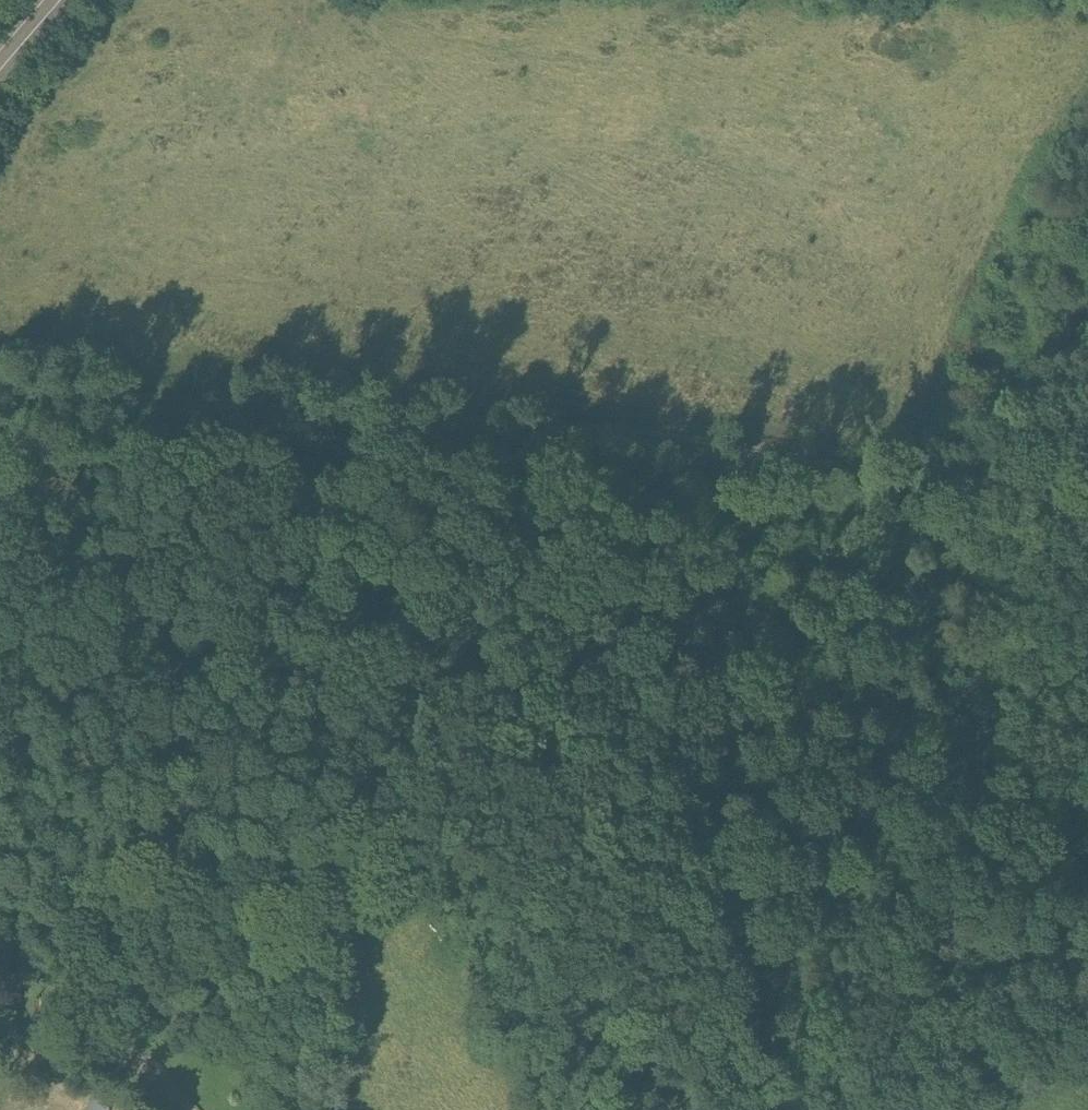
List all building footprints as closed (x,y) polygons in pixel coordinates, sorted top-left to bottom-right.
[(93,1109),(112,1109),(115,1103),(99,1096),(93,1109)] [(134,1104),(116,1100),(114,1109),(132,1109),(134,1104)]
